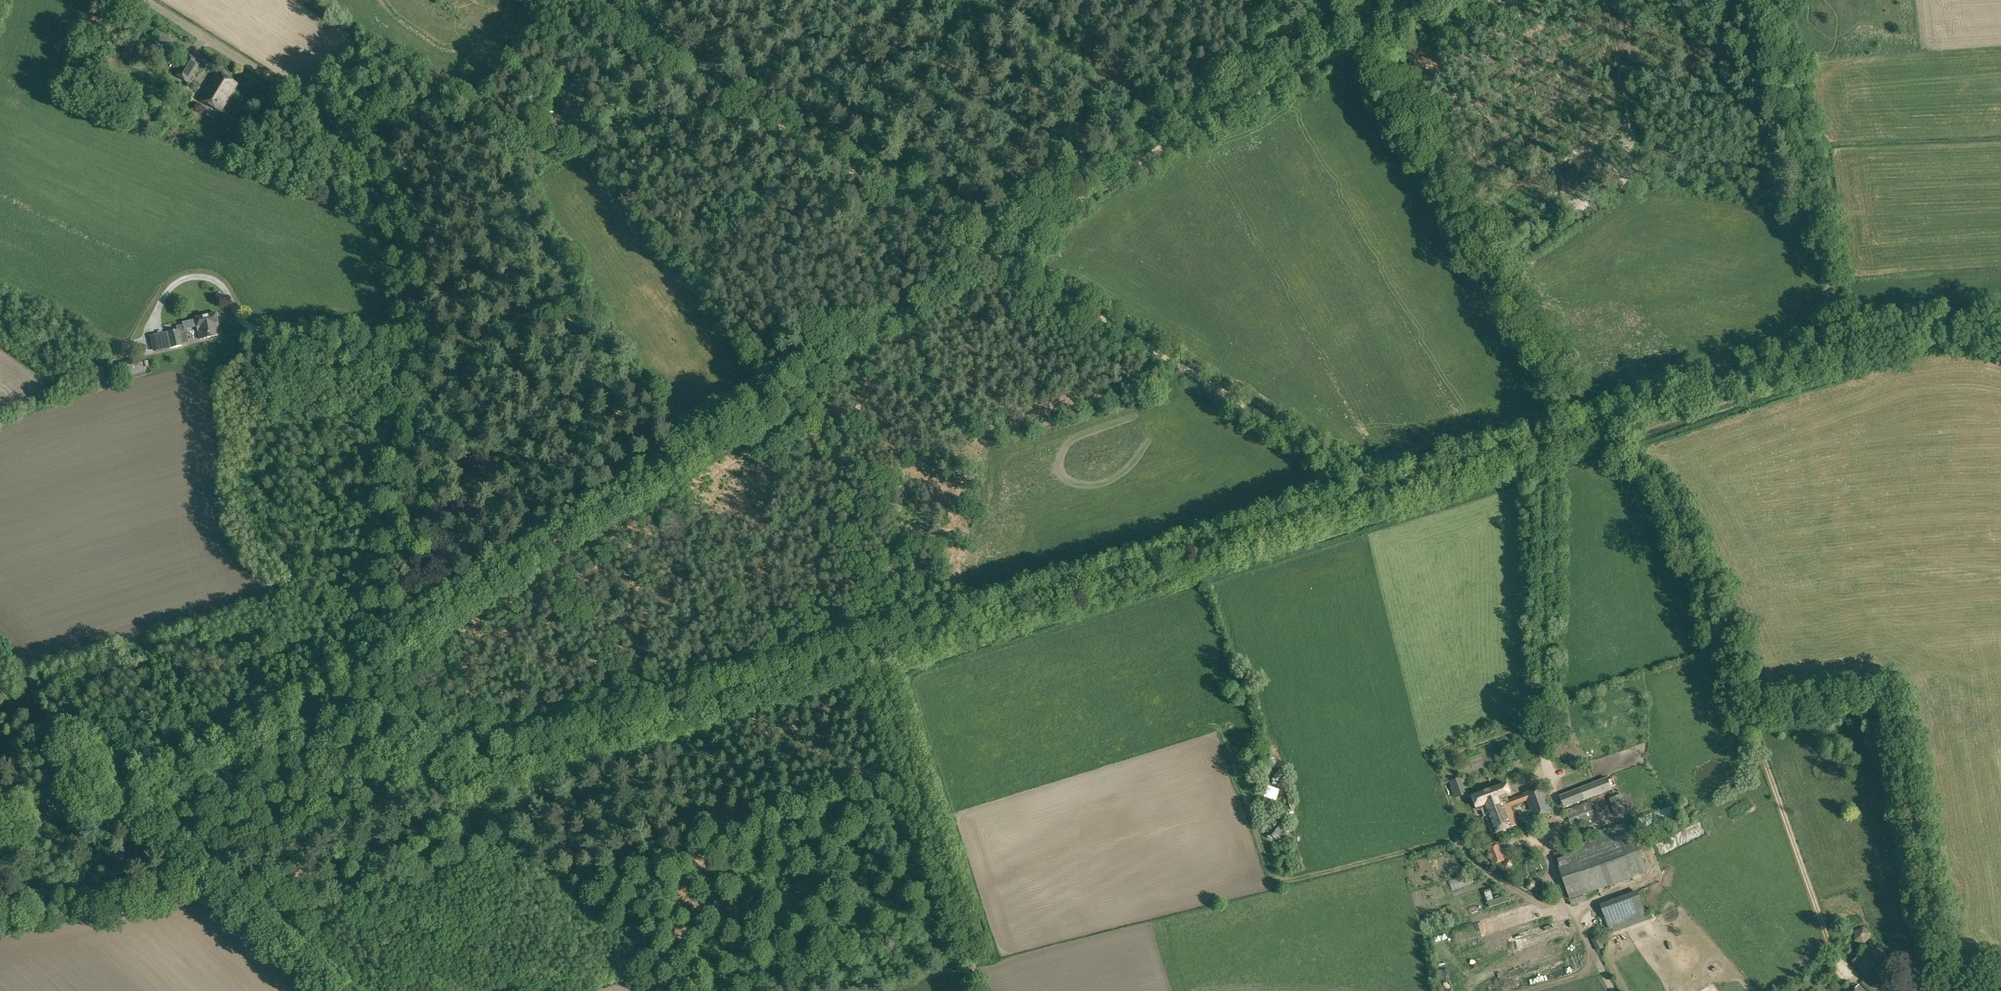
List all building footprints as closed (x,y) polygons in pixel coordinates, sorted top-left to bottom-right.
[(122,53),(128,59),(135,51),(129,46),(122,53)] [(174,75),(189,83),(201,62),(187,53),(174,75)] [(200,99),(221,111),(237,84),(216,71),(200,99)] [(562,100),(562,111),(571,111),(570,99),(562,100)] [(221,334),(219,326),(216,313),(195,317),(196,319),(184,322),(184,324),(178,325),(179,329),(180,333),(187,332),(187,330),(197,327),(200,339),(221,334)] [(145,374),(143,362),(129,364),(131,377),(145,374)] [(1501,763),(1505,772),(1512,770),(1509,761),(1501,763)] [(1559,795),(1564,808),(1612,789),(1608,777),(1559,795)] [(1451,781),(1455,793),(1465,790),(1460,778),(1451,781)] [(1489,789),(1504,829),(1517,824),(1511,806),(1517,804),(1526,800),(1533,819),(1554,811),(1544,785),(1523,793),(1524,795),(1515,799),(1509,801),(1507,795),(1510,794),(1506,783),(1489,789)] [(1482,809),(1491,834),(1504,829),(1489,789),(1473,795),(1478,810),(1479,810),(1482,809)] [(1608,799),(1615,815),(1629,810),(1622,794),(1608,799)] [(1589,800),(1565,810),(1572,828),(1596,819),(1589,800)] [(1265,831),(1277,840),(1288,824),(1276,815),(1265,831)] [(1588,893),(1633,877),(1648,872),(1631,826),(1616,831),(1553,853),(1570,899),(1588,893)] [(1488,848),(1494,864),(1505,860),(1499,844),(1488,848)] [(1490,887),(1485,889),(1490,906),(1508,899),(1506,894),(1493,898),(1490,887)] [(1600,903),(1608,927),(1623,921),(1646,913),(1637,890),(1614,898),(1600,903)] [(1855,940),(1865,942),(1870,934),(1864,927),(1855,930),(1855,940)] [(1591,939),(1596,950),(1603,947),(1598,936),(1591,939)] [(1493,944),(1500,956),(1505,953),(1498,941),(1493,944)] [(1852,962),(1867,977),(1878,966),(1864,951),(1852,962)]
